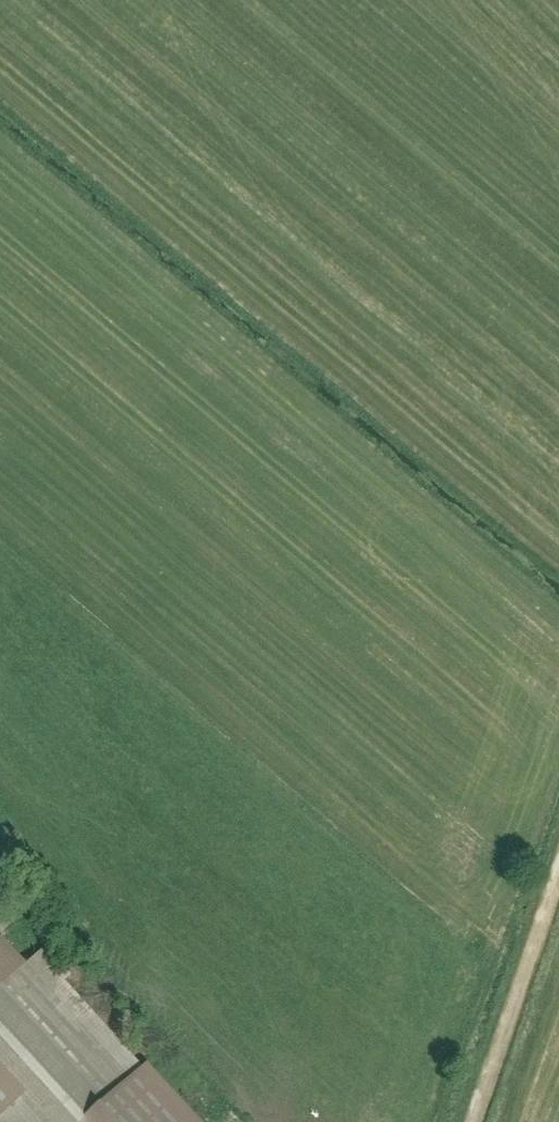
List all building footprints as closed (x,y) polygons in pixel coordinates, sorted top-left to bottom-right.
[(13,929),(0,896),(0,934),(13,929)] [(40,961),(0,998),(0,1116),(5,1121),(190,1121),(40,961)]
